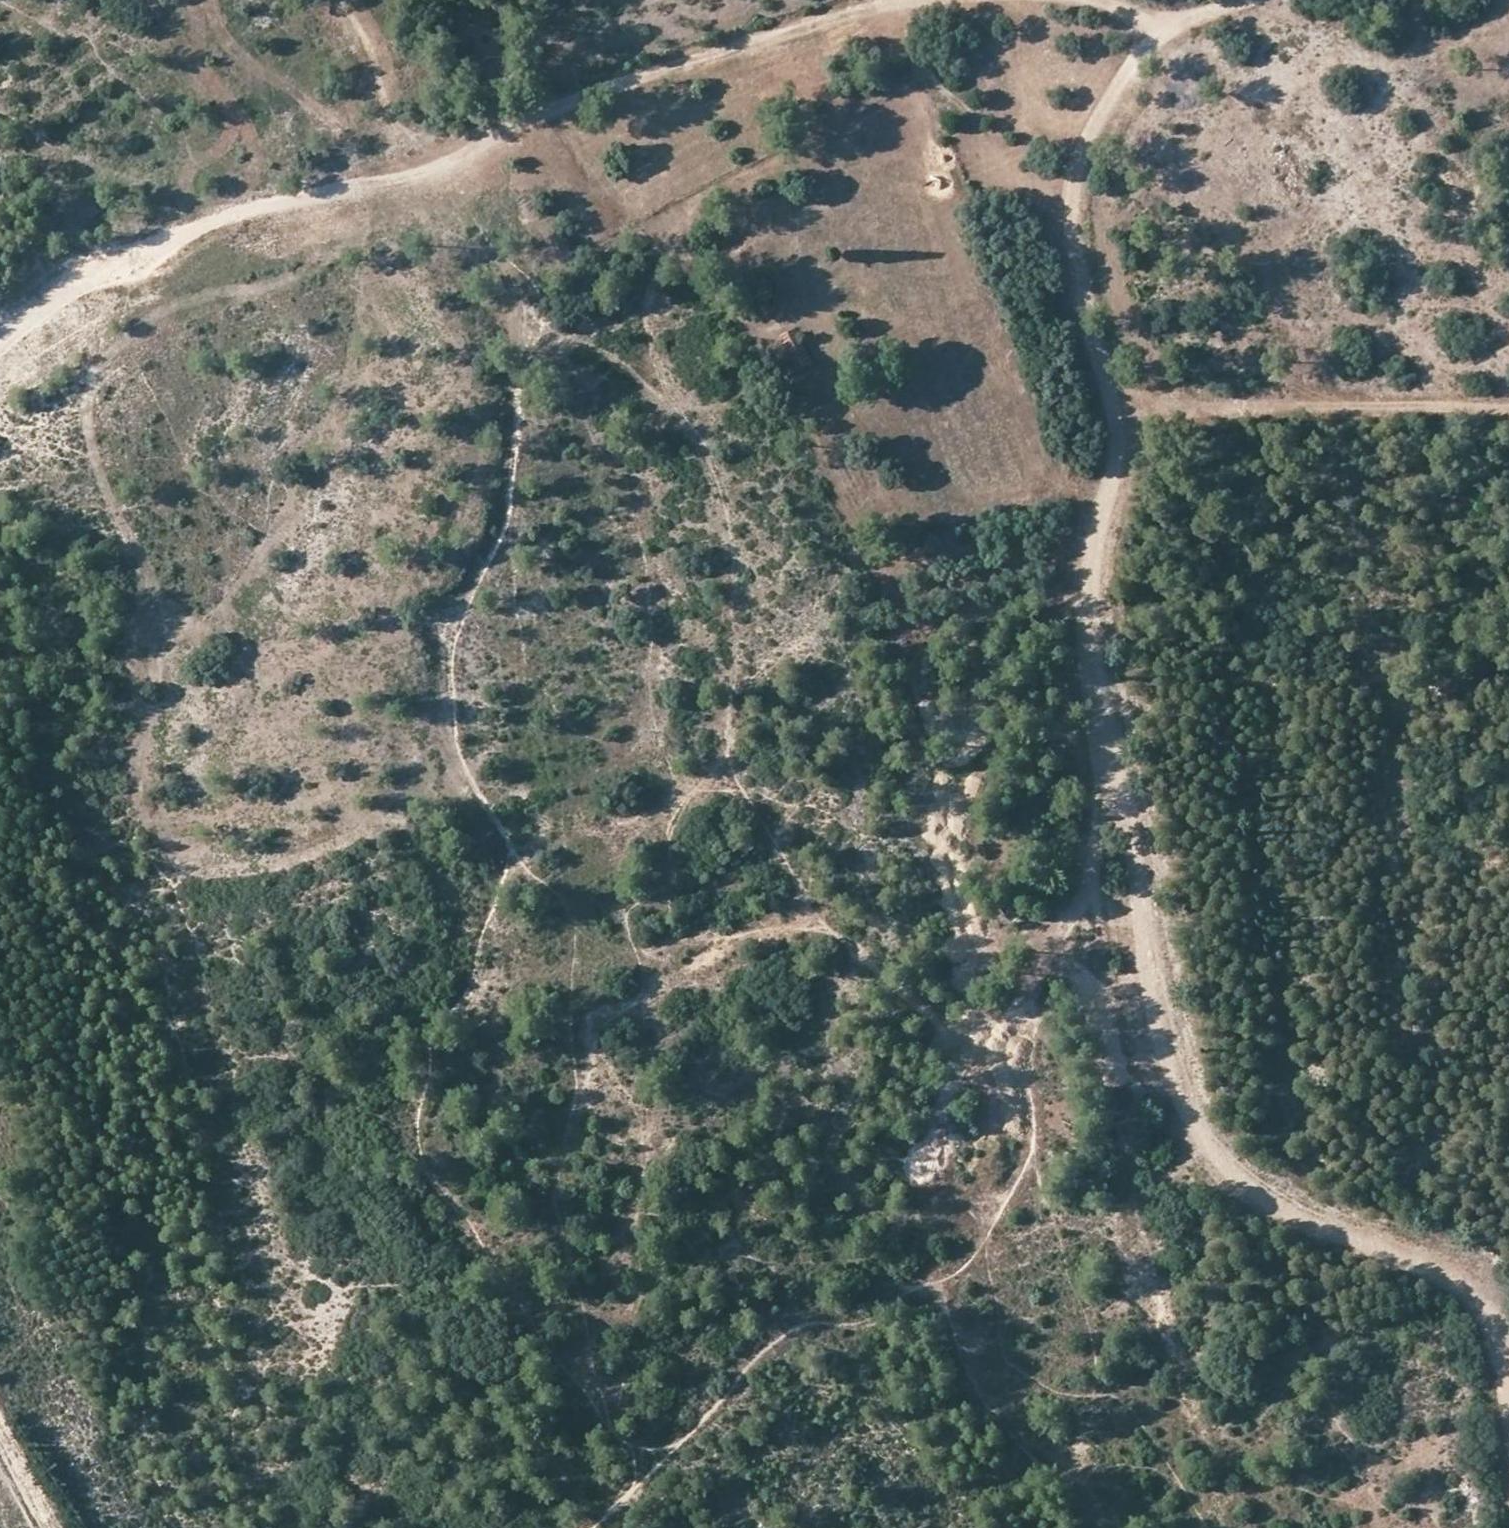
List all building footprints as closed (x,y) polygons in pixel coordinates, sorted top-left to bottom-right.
[(805,405),(810,402),(805,394),(800,397),(805,405)] [(1412,1327),(1421,1327),(1420,1318),(1411,1319),(1412,1327)]
